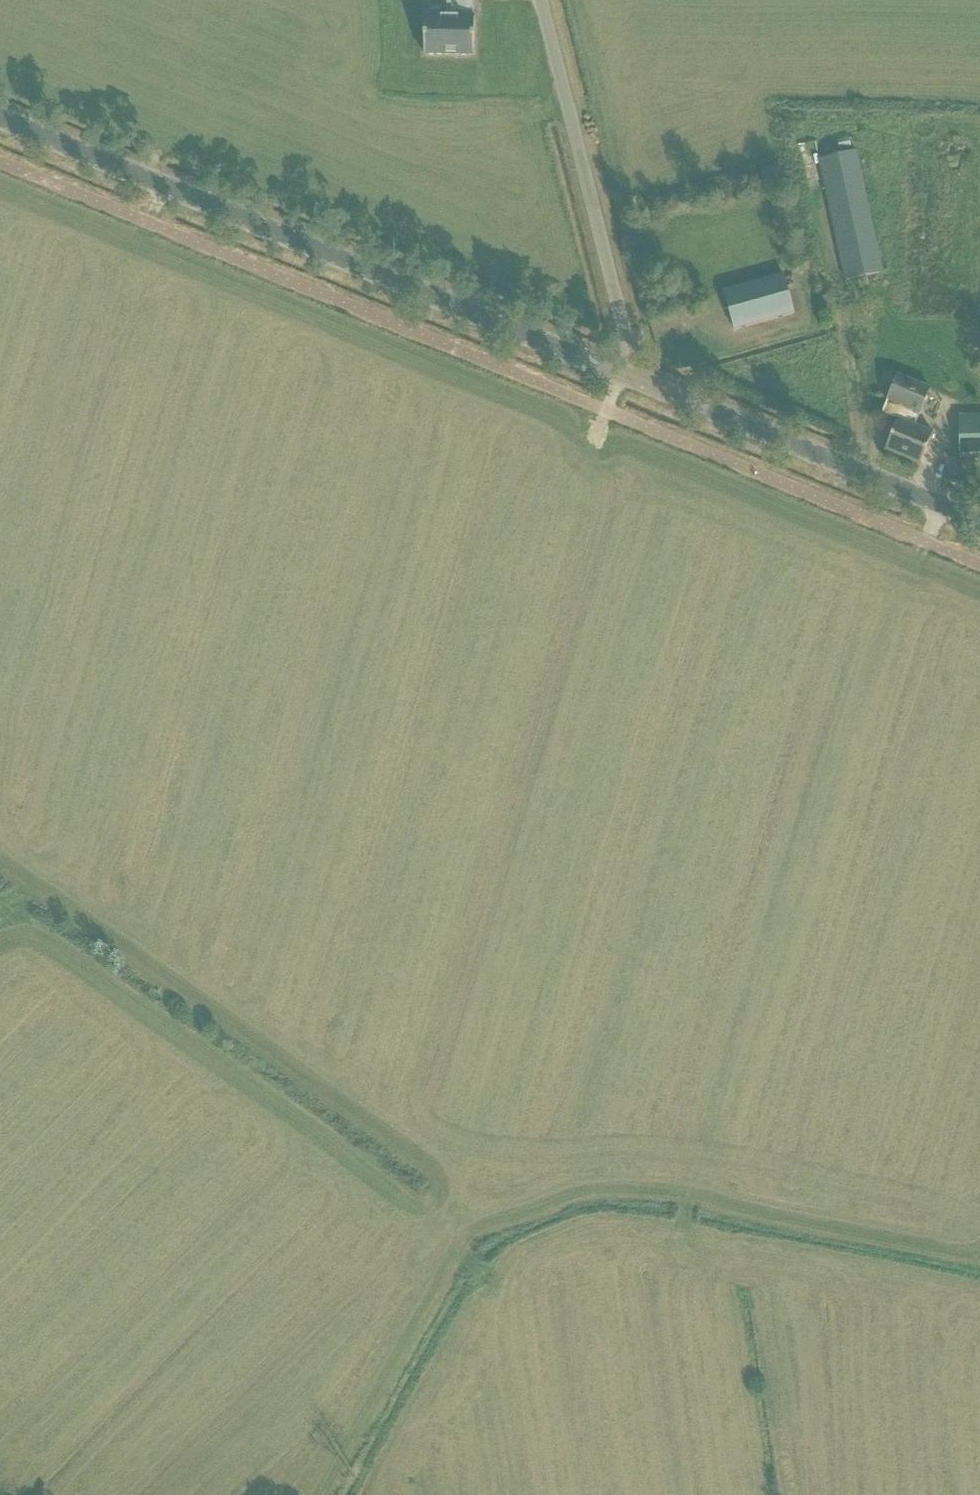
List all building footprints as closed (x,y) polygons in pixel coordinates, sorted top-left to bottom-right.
[(424,55),(474,55),(474,17),(469,17),(469,0),(451,0),(451,21),(428,20),(428,16),(425,16),(424,55)] [(855,151),(819,159),(847,280),(883,272),(855,151)] [(784,275),(723,291),(734,330),(794,313),(784,275)] [(933,433),(917,426),(932,388),(898,374),(882,413),(898,419),(885,451),(920,465),(933,433)] [(959,438),(959,458),(979,458),(979,414),(958,414),(959,438)]
